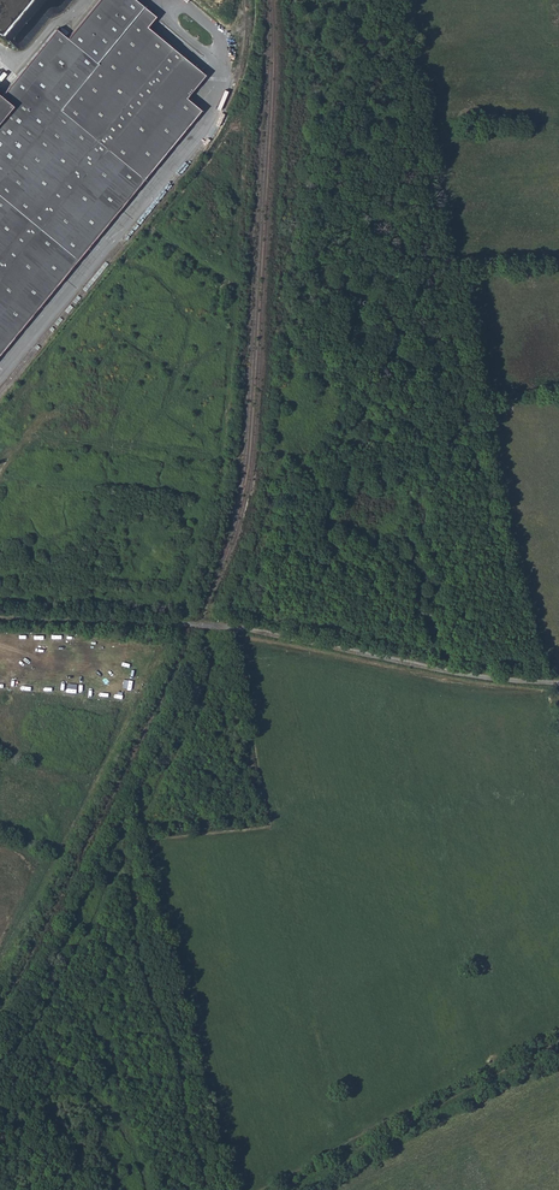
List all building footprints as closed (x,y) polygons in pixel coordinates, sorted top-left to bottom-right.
[(200,109),(187,98),(206,75),(142,22),(150,12),(145,7),(146,5),(143,2),(141,4),(136,0),(90,0),(62,34),(51,24),(0,87),(0,352),(200,109)]
